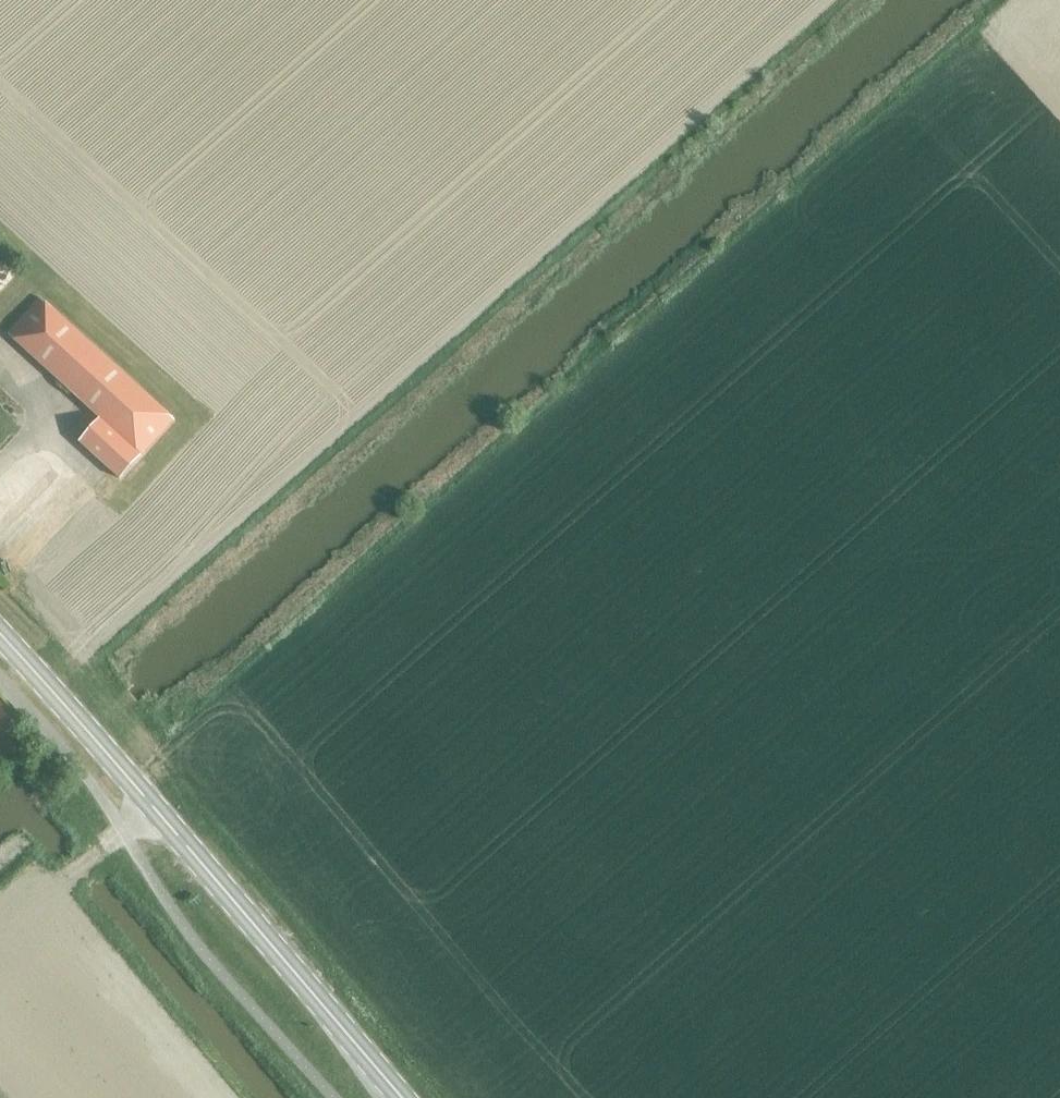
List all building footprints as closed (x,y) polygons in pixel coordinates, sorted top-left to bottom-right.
[(120,479),(173,420),(40,298),(7,334),(99,418),(78,441),(120,479)]
